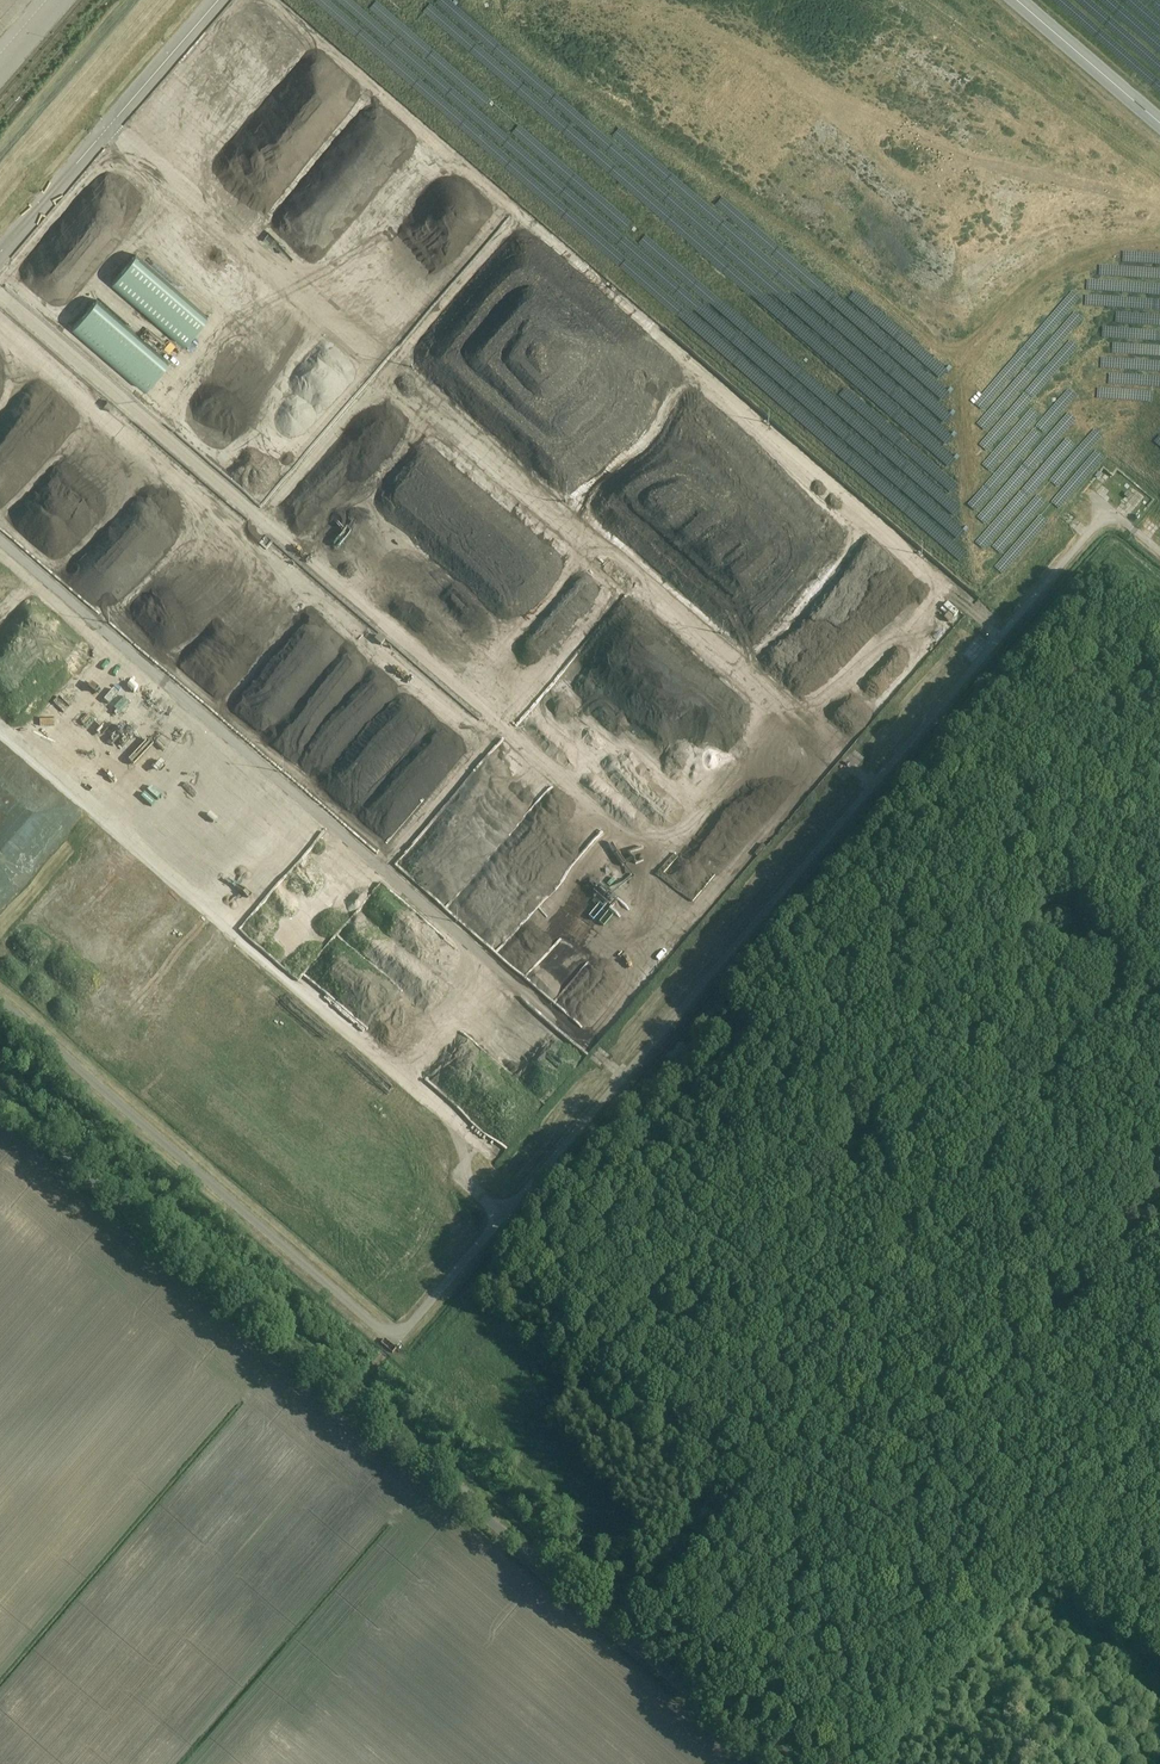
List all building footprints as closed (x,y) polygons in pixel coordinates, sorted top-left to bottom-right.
[(165,0),(135,0),(134,1),(150,16),(165,0)] [(274,16),(256,0),(228,0),(203,29),(237,59),(274,16)] [(302,115),(325,134),(359,93),(352,88),(345,87),(341,92),(342,84),(339,88),(338,93),(332,100),(332,104),(325,103),(323,105),(320,102),(312,101),(309,105),(305,101),(300,107),(301,100),(294,99),(293,106),(308,108),(302,115)] [(272,124),(306,154),(316,143),(282,113),(272,124)] [(1034,170),(1038,180),(1043,178),(1039,168),(1034,170)] [(1048,234),(1063,231),(1060,219),(1045,222),(1048,234)] [(103,416),(110,406),(103,401),(96,411),(103,416)] [(1130,501),(1134,496),(1127,492),(1124,497),(1130,501)] [(420,699),(425,693),(412,683),(408,689),(420,699)]
